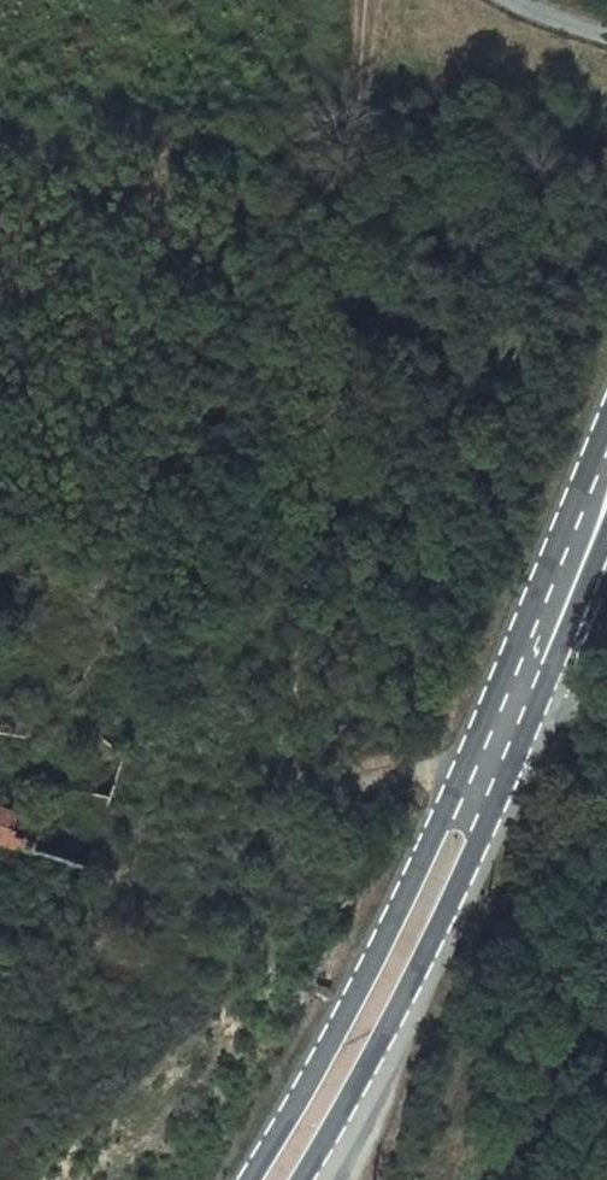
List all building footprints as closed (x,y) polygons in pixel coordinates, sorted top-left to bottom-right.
[(46,829),(0,812),(0,841),(39,853),(46,829)]
